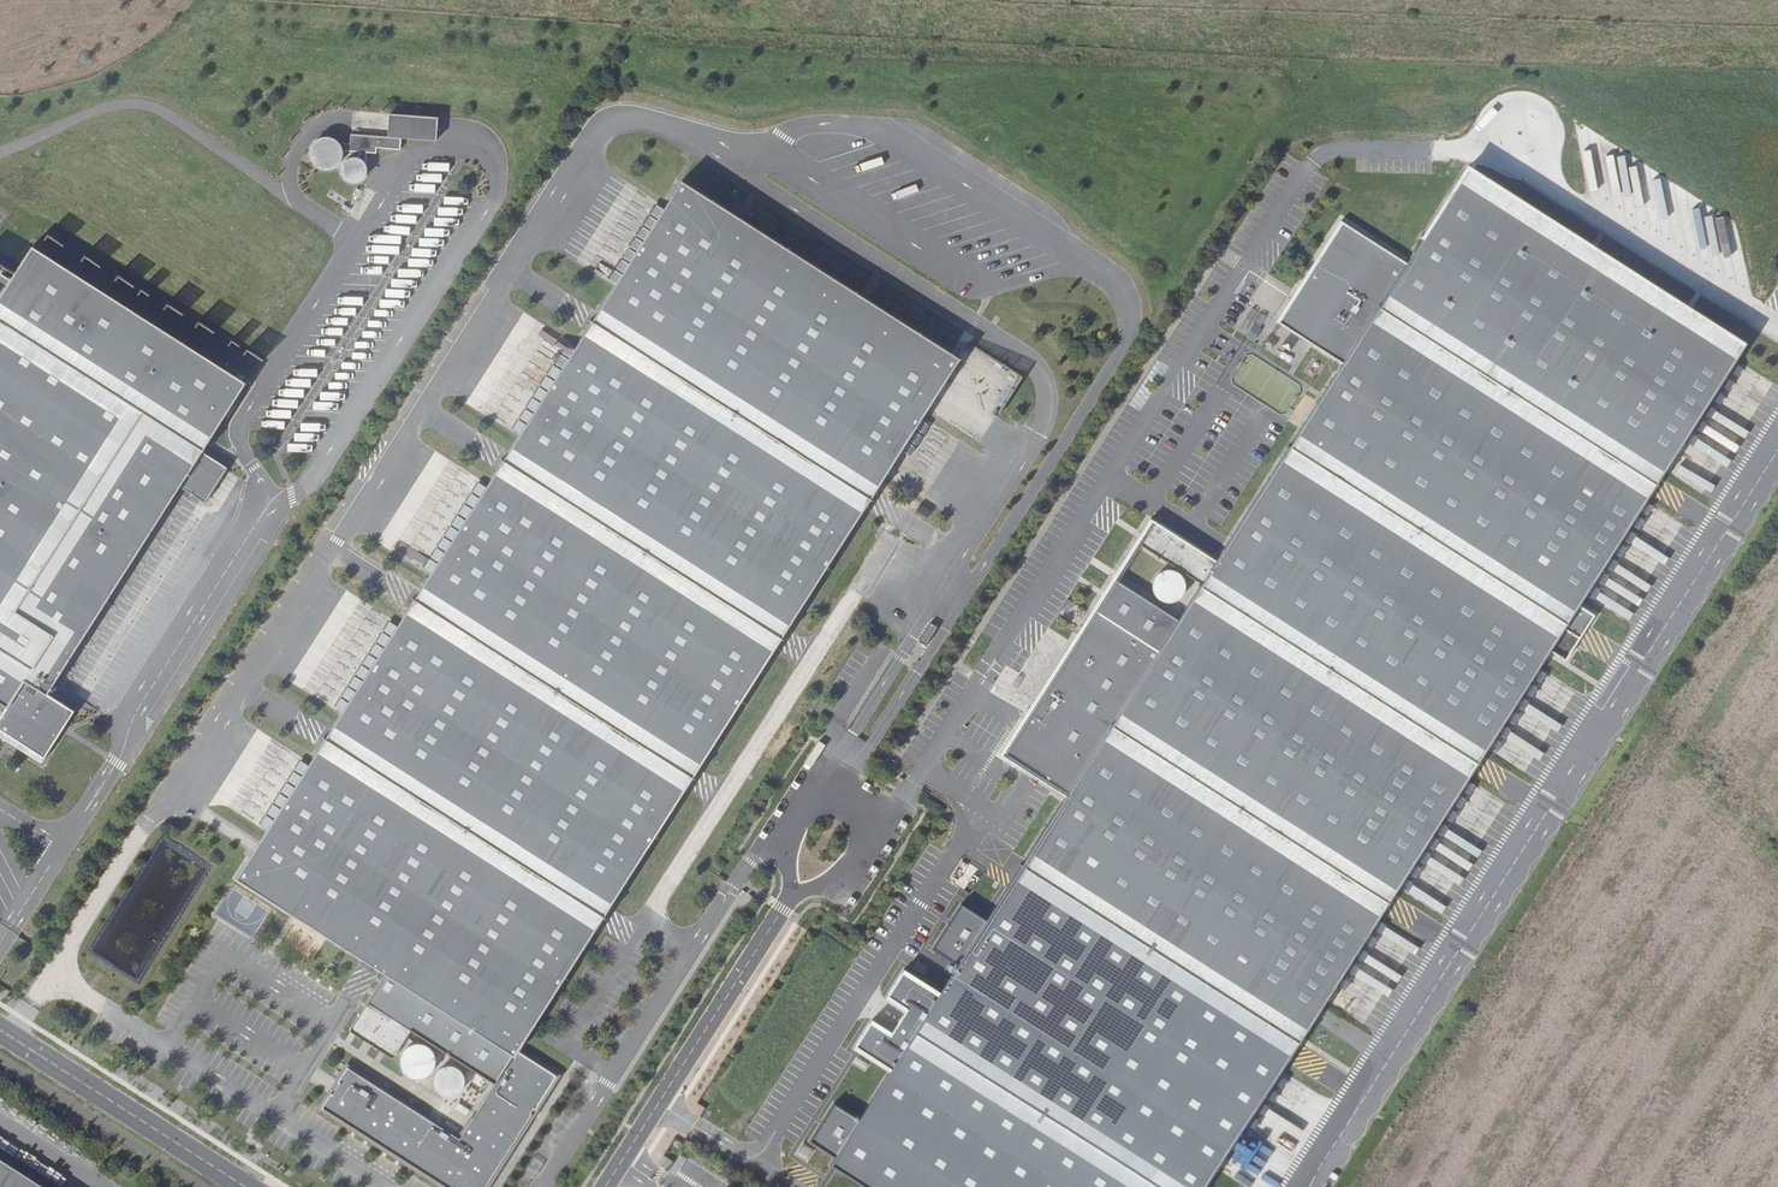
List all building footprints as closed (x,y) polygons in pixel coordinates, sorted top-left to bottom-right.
[(438,139),(438,117),(390,115),(389,136),(351,135),(351,142),(313,140),(312,170),(342,171),(341,182),(366,183),(367,149),(401,150),(401,138),(438,139)] [(1343,359),(1216,559),(1153,519),(1139,540),(1203,581),(1180,618),(1116,578),(1007,750),(1071,791),(988,923),(964,908),(937,952),(959,965),(941,994),(906,972),(890,998),(912,1012),(895,1039),(875,1026),(859,1050),(893,1072),(860,1125),(835,1109),(812,1145),(835,1160),(828,1171),(853,1186),(1213,1186),(1536,678),(1553,689),(1602,612),(1584,601),(1752,337),(1472,161),(1407,263),(1342,222),(1280,319),(1343,359)] [(679,179),(234,878),(383,975),(348,1031),(392,1059),(410,1031),(494,1086),(458,1141),(346,1069),(336,1084),(338,1085),(332,1096),(330,1095),(321,1109),(441,1186),(487,1186),(532,1116),(530,1114),(532,1111),(534,1112),(556,1077),(516,1052),(957,358),(679,179)] [(208,499),(230,466),(204,449),(248,380),(34,243),(0,296),(0,698),(8,704),(0,716),(0,725),(45,754),(75,708),(50,690),(183,482),(208,499)] [(1187,602),(1187,572),(1156,572),(1156,603),(1187,602)] [(0,1162),(0,1186),(39,1186),(0,1162)]
